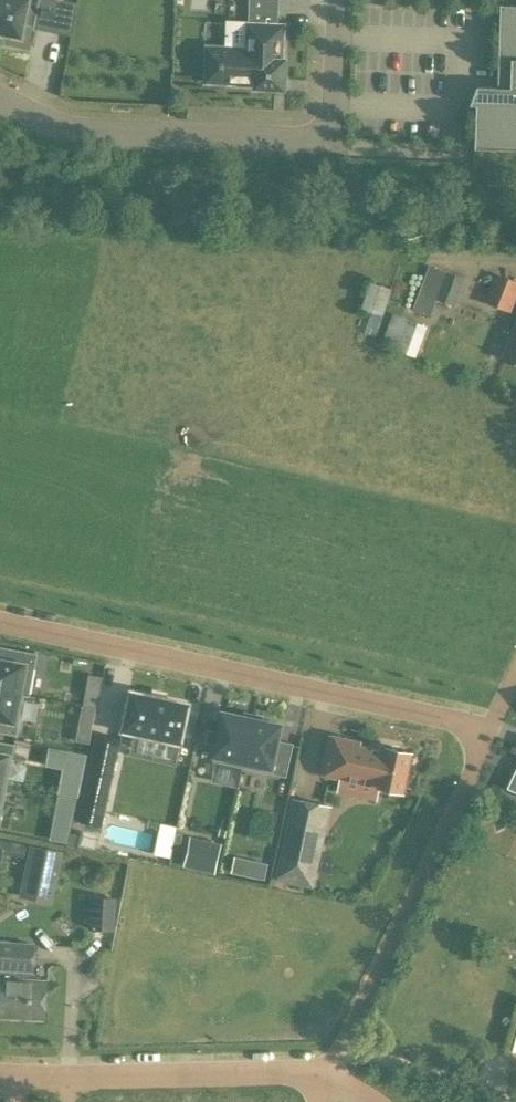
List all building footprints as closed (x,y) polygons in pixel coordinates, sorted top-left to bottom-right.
[(18,38),(21,24),(34,26),(33,28),(52,32),(58,2),(48,0),(38,0),(36,11),(24,9),(26,0),(0,0),(0,35),(18,38)] [(515,151),(515,6),(503,6),(503,5),(501,5),(499,94),(478,86),(471,105),(478,108),(476,149),(515,151)] [(277,26),(249,25),(248,49),(227,49),(227,55),(212,55),(211,77),(226,77),(226,84),(256,85),(256,88),(284,89),(285,61),(282,61),(284,26),(277,26),(277,25),(277,26)] [(456,306),(465,280),(446,272),(436,298),(456,306)] [(515,299),(515,281),(497,274),(486,302),(511,312),(515,299)] [(371,279),(362,305),(372,308),(364,331),(376,335),(393,287),(371,279)] [(418,355),(429,323),(394,312),(383,343),(418,355)] [(506,357),(515,361),(515,332),(506,357)] [(22,694),(22,696),(27,697),(35,654),(0,647),(0,690),(22,694)] [(95,706),(102,675),(89,672),(82,703),(95,706)] [(22,696),(22,694),(0,690),(0,733),(14,736),(22,696)] [(185,704),(128,692),(120,731),(177,743),(185,704)] [(212,761),(242,768),(252,717),(242,715),(242,716),(223,712),(218,732),(205,729),(202,742),(216,745),(212,761)] [(252,717),(242,768),(286,777),(293,744),(278,740),(281,725),(262,721),(263,719),(252,717)] [(77,821),(100,826),(119,739),(96,734),(77,821)] [(331,736),(323,774),(403,792),(411,753),(388,748),(387,751),(361,745),(361,746),(352,744),(352,740),(331,736)] [(5,785),(13,745),(0,742),(0,784),(5,785)] [(63,767),(62,773),(78,776),(82,756),(66,753),(65,755),(48,752),(46,764),(63,767)] [(507,788),(515,792),(515,768),(507,788)] [(72,812),(75,798),(59,795),(56,809),(72,812)] [(170,855),(174,825),(160,822),(155,852),(170,855)] [(54,824),(51,837),(66,840),(69,826),(54,824)] [(323,833),(288,825),(277,878),(312,885),(323,833)] [(222,844),(189,836),(182,865),(215,873),(222,844)] [(26,839),(0,837),(0,859),(24,861),(26,839)] [(58,854),(30,848),(26,870),(54,876),(58,854)] [(267,864),(256,862),(253,876),(264,879),(267,864)] [(114,898),(88,896),(86,929),(112,931),(114,898)] [(43,981),(28,980),(28,972),(30,972),(32,946),(0,944),(0,1019),(41,1021),(43,981)]
